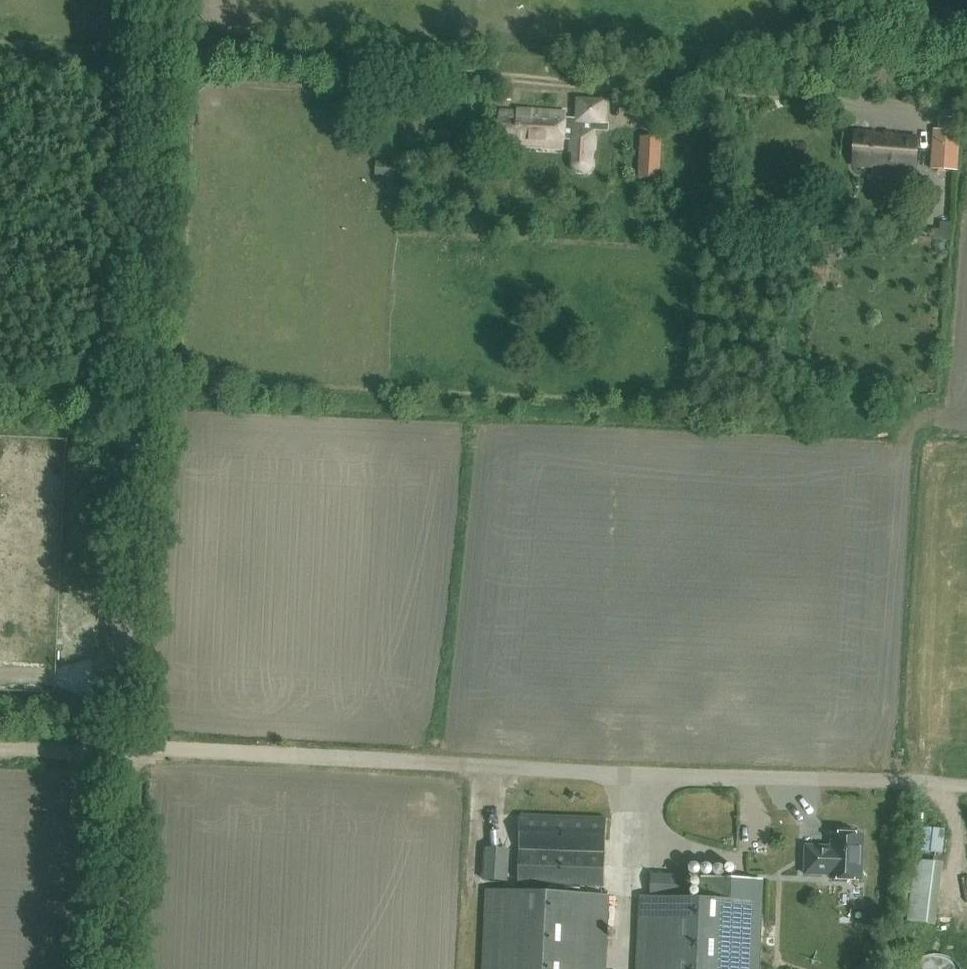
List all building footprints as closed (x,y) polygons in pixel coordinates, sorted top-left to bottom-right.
[(498,144),(560,145),(560,136),(568,136),(567,161),(569,164),(571,168),(574,170),(578,170),(582,170),(585,168),(588,165),(589,161),(590,118),(600,118),(600,96),(577,96),(576,116),(560,116),(560,110),(520,109),(520,112),(500,111),(498,144)] [(961,130),(935,128),(931,169),(957,171),(961,130)] [(885,136),(885,135),(855,132),(853,165),(872,167),(872,164),(917,168),(919,139),(885,136)] [(635,133),(633,172),(656,173),(658,134),(635,133)] [(395,178),(397,162),(377,160),(375,176),(395,178)] [(520,816),(518,884),(605,887),(607,818),(520,816)] [(851,831),(851,848),(843,848),(843,845),(825,844),(824,872),(850,873),(850,877),(881,878),(882,832),(875,832),(875,827),(859,827),(859,832),(851,831)] [(931,914),(933,852),(915,852),(913,913),(931,914)] [(641,897),(639,968),(761,968),(763,878),(702,876),(702,898),(641,897)] [(485,968),(607,968),(609,896),(487,892),(485,968)] [(961,967),(959,964),(957,962),(955,960),(953,958),(950,957),(947,955),(945,954),(942,954),(939,953),(936,953),(933,954),(930,954),(927,955),(925,957),(922,958),(920,960),(918,962),(916,964),(914,967),(913,968),(962,968),(961,967)]
